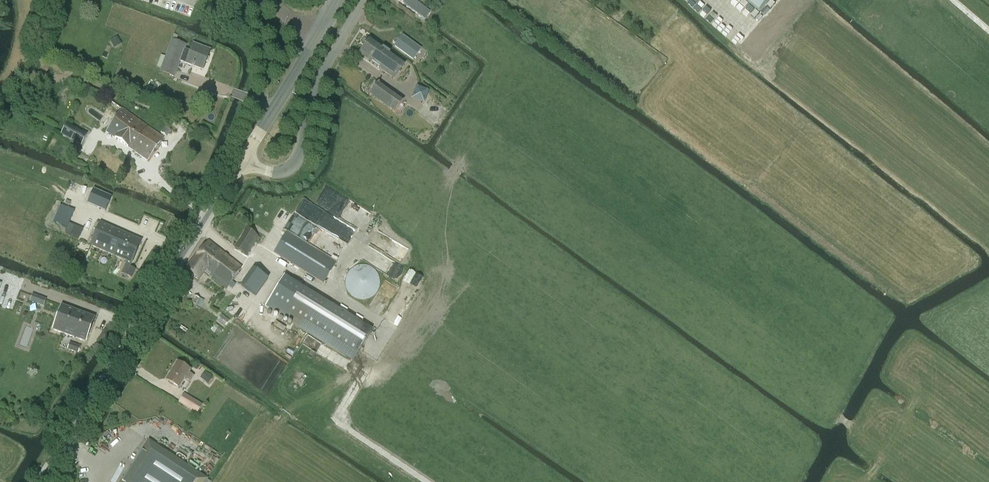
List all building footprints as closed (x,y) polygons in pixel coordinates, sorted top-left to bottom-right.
[(430,13),(414,0),(406,0),(403,4),(424,20),(430,13)] [(760,13),(770,0),(745,0),(760,13)] [(241,31),(243,24),(235,20),(232,28),(241,31)] [(402,36),(395,46),(413,59),(420,49),(402,36)] [(114,47),(121,43),(117,37),(111,41),(114,47)] [(405,63),(370,38),(359,54),(393,79),(405,63)] [(202,70),(210,51),(193,44),(190,52),(184,50),(186,45),(176,41),(172,40),(160,72),(174,77),(180,62),(202,70)] [(395,112),(404,100),(379,82),(370,94),(395,112)] [(421,104),(426,91),(415,86),(409,99),(421,104)] [(114,120),(106,132),(147,161),(163,138),(122,109),(114,120)] [(81,146),(87,135),(67,125),(61,135),(81,146)] [(166,137),(170,131),(165,127),(161,133),(166,137)] [(330,199),(336,202),(339,196),(323,189),(316,202),(327,207),(330,199)] [(111,197),(94,190),(88,203),(105,211),(111,197)] [(62,203),(54,222),(60,224),(67,227),(75,209),(62,203)] [(300,203),(297,214),(319,222),(322,210),(300,203)] [(100,223),(90,246),(114,256),(124,233),(100,223)] [(246,255),(258,236),(247,229),(235,248),(246,255)] [(124,233),(114,256),(127,261),(122,274),(125,275),(131,278),(135,269),(130,267),(131,263),(132,263),(141,241),(124,233)] [(323,284),(336,263),(286,233),(274,253),(323,284)] [(208,241),(185,270),(198,280),(204,272),(221,251),(208,241)] [(221,251),(204,272),(226,290),(228,287),(232,289),(235,285),(231,282),(242,267),(221,251)] [(376,298),(377,267),(347,265),(346,296),(376,298)] [(241,285),(256,296),(267,279),(268,279),(253,268),(241,285)] [(372,330),(284,276),(265,306),(353,361),(372,330)] [(0,286),(0,305),(19,312),(25,293),(1,284),(0,286)] [(200,299),(201,298),(195,296),(191,303),(197,306),(200,299)] [(77,319),(92,324),(94,318),(62,306),(53,330),(72,337),(78,323),(76,322),(77,319)] [(85,342),(92,324),(77,319),(76,322),(78,323),(72,337),(85,342)] [(179,330),(185,335),(188,331),(181,326),(179,330)] [(78,353),(80,347),(70,343),(68,349),(78,353)] [(177,362),(166,380),(178,387),(184,378),(190,382),(194,376),(188,372),(190,370),(177,362)] [(206,382),(211,376),(205,372),(201,378),(206,382)] [(202,405),(184,394),(178,403),(197,414),(202,405)] [(207,479),(148,440),(141,452),(144,454),(133,471),(130,469),(121,481),(205,481),(207,479)]
